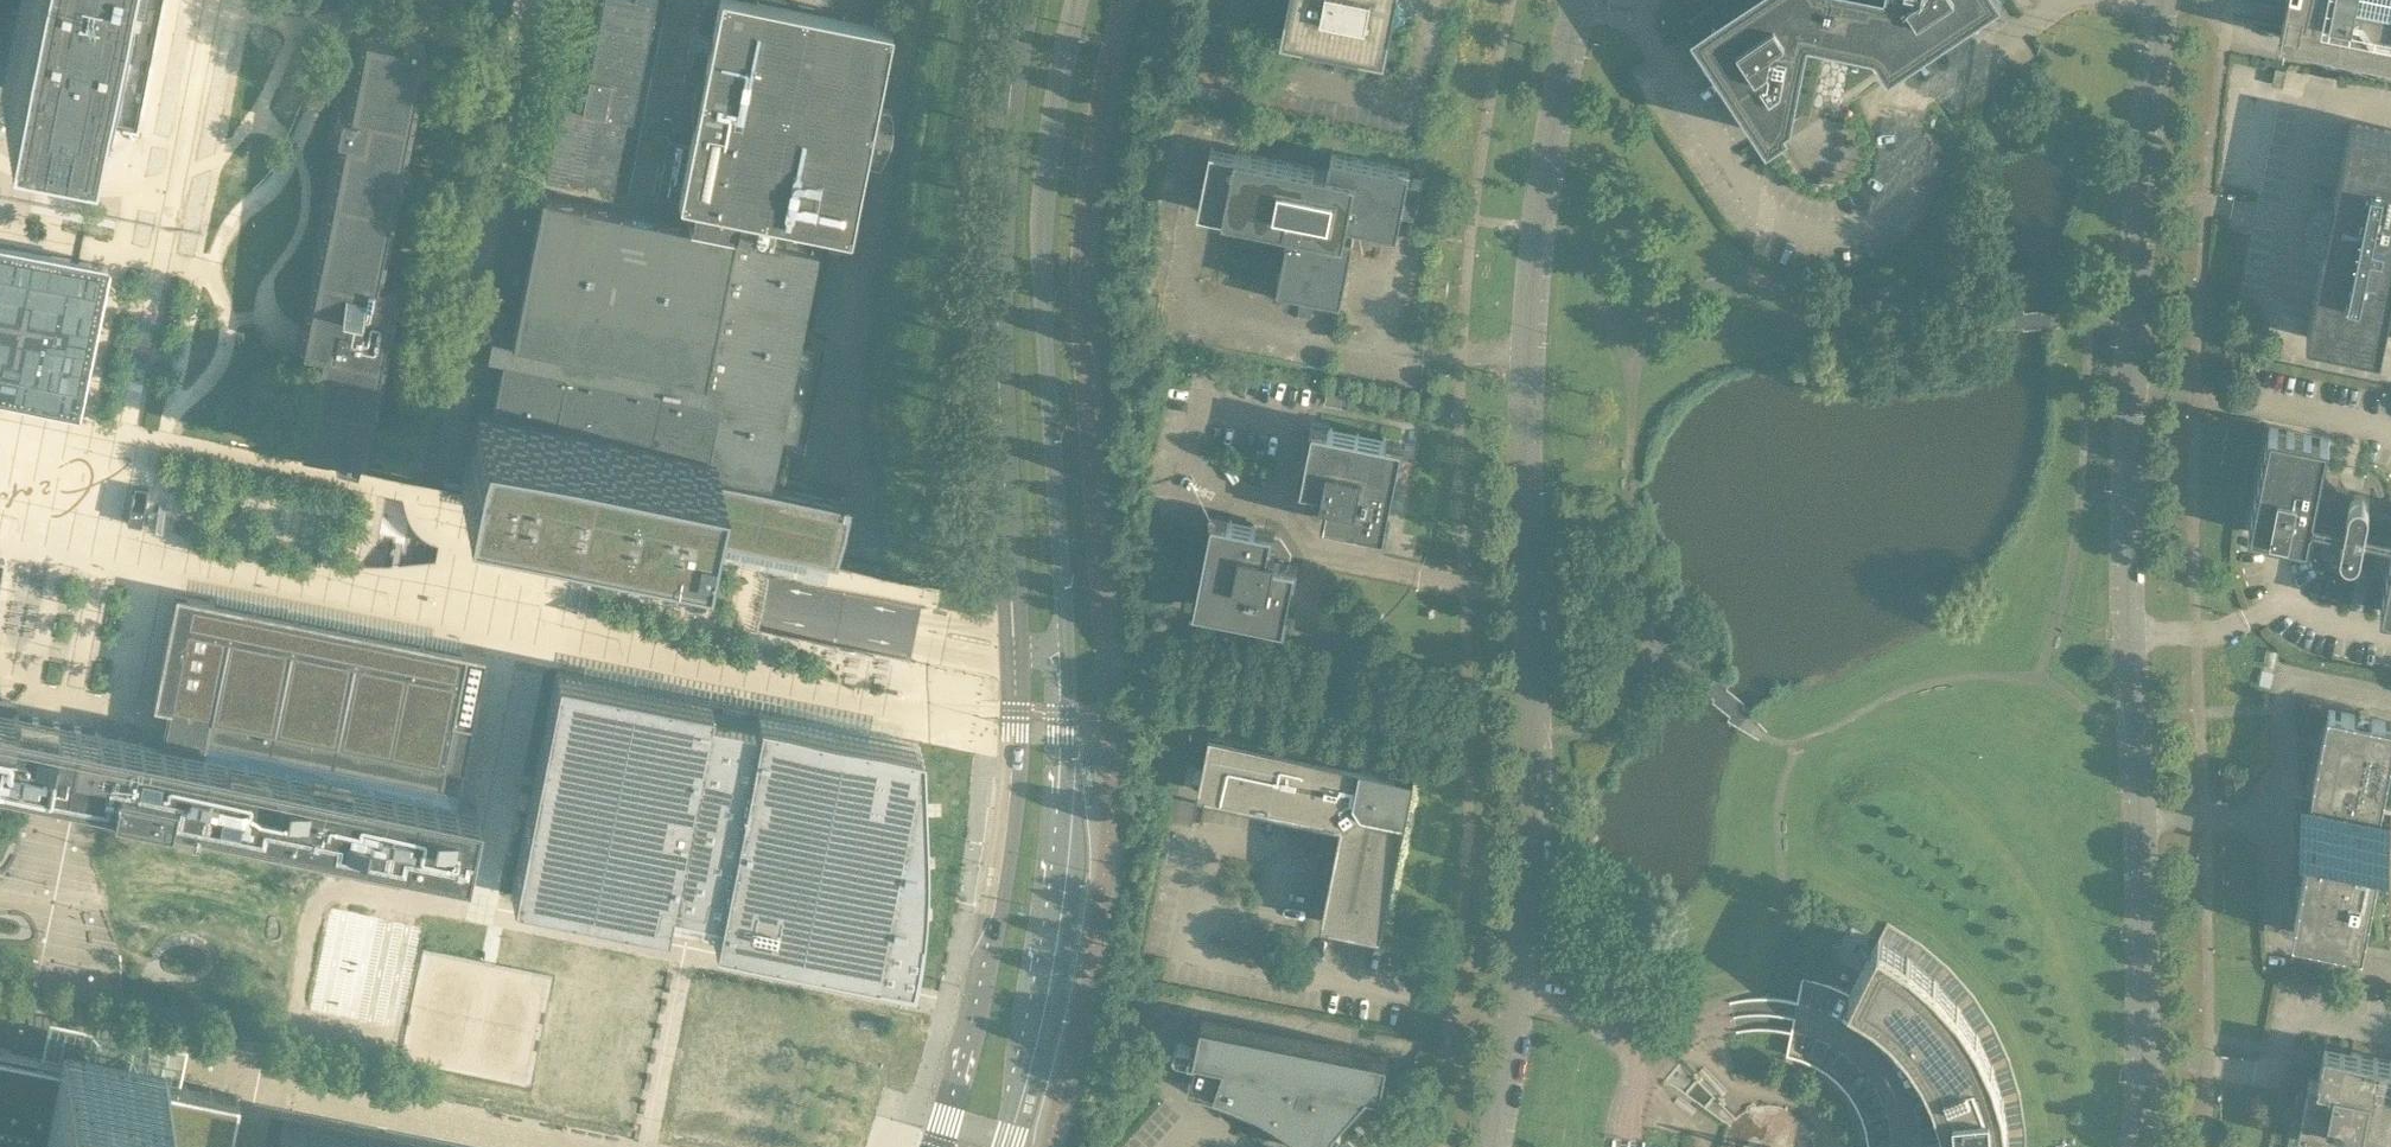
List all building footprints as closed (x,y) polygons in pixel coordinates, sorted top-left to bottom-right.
[(136,10),(144,11),(147,0),(0,0),(0,134),(88,152),(88,151),(109,155),(112,141),(103,139),(92,137),(93,129),(95,122),(99,123),(107,124),(113,125),(125,63),(131,33),(136,10)] [(495,313),(486,357),(502,360),(490,417),(714,463),(711,475),(766,487),(776,437),(795,441),(813,351),(795,347),(819,227),(846,233),(848,222),(861,157),(876,160),(880,155),(883,149),(886,143),(888,136),(889,130),(890,123),(890,116),(889,109),(888,103),(873,100),(888,24),(884,23),(872,21),(768,0),(716,0),(716,2),(703,0),(702,0),(688,73),(698,75),(692,93),(691,111),(691,122),(688,139),(669,135),(657,194),(692,201),(687,223),(540,193),(537,205),(518,201),(495,313)] [(587,68),(565,64),(562,82),(567,83),(564,99),(559,98),(543,173),(565,177),(566,171),(612,180),(626,113),(630,114),(653,0),(601,0),(587,68)] [(1143,273),(1158,276),(1146,334),(1285,362),(1287,350),(1322,357),(1319,369),(1437,392),(1461,274),(1438,269),(1460,157),(1463,157),(1494,0),(1199,0),(1179,100),(1181,100),(1170,156),(1167,156),(1143,273)] [(1692,21),(1707,43),(1706,47),(1711,49),(1768,135),(1791,120),(1787,114),(1793,111),(1809,29),(1826,32),(1832,41),(1840,43),(1848,44),(1857,38),(1875,42),(1889,63),(1975,6),(1980,7),(1981,2),(1984,0),(1724,0),(1720,3),(1715,2),(1714,6),(1692,21)] [(2279,36),(2390,59),(2390,0),(2287,0),(2279,36)] [(363,33),(363,34),(347,111),(339,109),(334,133),(342,134),(315,273),(300,347),(304,347),(319,351),(300,445),(326,450),(324,463),(356,469),(358,457),(375,460),(416,257),(379,250),(422,37),(401,33),(399,40),(363,33)] [(2275,67),(2272,84),(2284,86),(2287,69),(2275,67)] [(2328,229),(2306,337),(2381,352),(2390,301),(2390,130),(2350,121),(2328,229)] [(107,265),(80,260),(73,258),(36,251),(0,243),(0,399),(6,400),(77,415),(107,265)] [(0,401),(0,556),(188,594),(218,445),(172,436),(0,401)] [(714,463),(490,417),(474,414),(458,492),(837,569),(843,539),(850,503),(785,490),(766,487),(711,475),(714,463)] [(1317,509),(1326,511),(1325,517),(1384,529),(1402,441),(1314,423),(1302,482),(1308,483),(1306,493),(1317,509)] [(2340,543),(2340,544),(2340,546),(2340,547),(2340,548),(2341,549),(2342,551),(2343,553),(2346,554),(2348,555),(2349,555),(2352,555),(2355,554),(2357,553),(2358,552),(2359,550),(2360,549),(2360,547),(2361,543),(2390,549),(2390,518),(2367,514),(2369,505),(2369,504),(2369,502),(2368,500),(2367,497),(2366,496),(2365,495),(2363,494),(2361,493),(2358,493),(2355,493),(2353,495),(2352,496),(2350,498),(2349,499),(2349,501),(2348,505),(2317,499),(2329,439),(2329,438),(2269,426),(2269,427),(2248,530),(2248,531),(2308,543),(2308,542),(2311,528),(2342,535),(2340,543)] [(940,605),(943,588),(218,445),(188,594),(485,653),(927,739),(932,712),(940,666),(754,628),(766,569),(940,605)] [(1296,562),(1290,561),(1292,551),(1281,535),(1271,533),(1272,527),(1213,515),(1195,604),(1284,621),(1296,562)] [(2380,609),(2390,612),(2390,553),(2380,609)] [(485,653),(188,594),(181,625),(158,741),(111,732),(68,724),(0,710),(0,772),(57,783),(107,794),(104,808),(140,816),(137,830),(398,883),(401,868),(436,875),(439,861),(464,866),(476,805),(455,802),(485,653)] [(709,700),(557,669),(510,893),(663,924),(669,900),(682,902),(680,908),(701,913),(703,907),(722,911),(719,922),(714,921),(711,934),(907,974),(913,947),(917,925),(919,901),(921,875),(921,852),(917,741),(757,708),(755,719),(742,715),(743,708),(721,704),(720,711),(706,708),(709,700)] [(2311,794),(2301,792),(2300,844),(2309,846),(2292,931),(2319,936),(2319,935),(2321,935),(2322,934),(2323,934),(2324,933),(2325,932),(2326,932),(2330,933),(2331,933),(2332,934),(2333,935),(2333,936),(2333,938),(2336,938),(2335,939),(2362,945),(2379,860),(2389,862),(2390,809),(2381,808),(2390,759),(2390,721),(2372,717),(2371,718),(2369,718),(2368,719),(2367,720),(2366,721),(2364,722),(2360,721),(2359,720),(2358,719),(2357,717),(2357,715),(2355,715),(2355,714),(2328,708),(2311,794)] [(1415,770),(1210,728),(1198,790),(1341,819),(1321,920),(1382,933),(1415,770)] [(433,1045),(450,930),(375,919),(360,1020),(405,1027),(403,1041),(433,1045)] [(1879,938),(1850,992),(1829,982),(1802,975),(1798,994),(1796,1005),(1795,1013),(1793,1021),(1786,1053),(1802,1058),(1815,1063),(1838,1080),(1847,1091),(1855,1103),(1861,1116),(1866,1129),(1868,1145),(1868,1146),(2026,1146),(2026,1130),(2020,1093),(2009,1058),(1993,1025),(1973,994),(1948,966),(1920,942),(1887,922),(1879,938)] [(1188,1084),(1204,1088),(1220,1093),(1235,1099),(1250,1105),(1264,1113),(1278,1122),(1292,1131),(1304,1141),(1310,1146),(1322,1146),(1342,1126),(1333,1118),(1345,1105),(1350,1110),(1357,1102),(1352,1098),(1364,1085),(1381,1088),(1389,1053),(1202,1015),(1188,1084)] [(2318,1079),(2308,1077),(2296,1139),(2338,1146),(2359,1146),(2360,1142),(2365,1143),(2365,1144),(2382,1146),(2390,1146),(2390,1059),(2324,1045),(2318,1073),(2319,1073),(2318,1079)] [(57,1058),(0,1047),(0,1146),(226,1146),(237,1094),(151,1077),(152,1076),(152,1075),(152,1073),(153,1072),(153,1071),(152,1069),(152,1068),(151,1067),(151,1066),(149,1064),(147,1063),(145,1063),(142,1063),(140,1064),(138,1064),(137,1066),(136,1067),(135,1068),(135,1070),(135,1071),(135,1072),(135,1074),(109,1069),(84,1063),(85,1062),(85,1061),(85,1060),(86,1058),(86,1057),(85,1056),(85,1055),(84,1053),(83,1052),(83,1051),(81,1051),(80,1050),(78,1049),(75,1049),(74,1050),(73,1050),(71,1051),(70,1052),(69,1053),(69,1054),(68,1055),(68,1056),(68,1058),(68,1059),(68,1060),(57,1058)]
